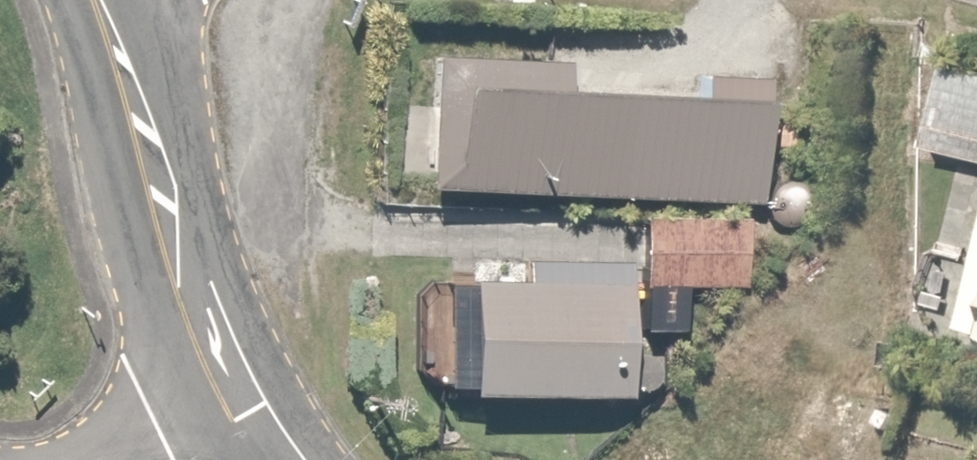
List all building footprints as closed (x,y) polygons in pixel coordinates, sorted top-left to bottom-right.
[(935,50),(914,143),(976,156),(976,60),(935,50)] [(772,92),(446,83),(443,190),(769,198),(772,92)] [(752,213),(648,213),(648,283),(752,283),(752,213)] [(956,320),(976,326),(976,248),(956,320)] [(637,280),(436,275),(434,390),(634,395),(637,280)]
